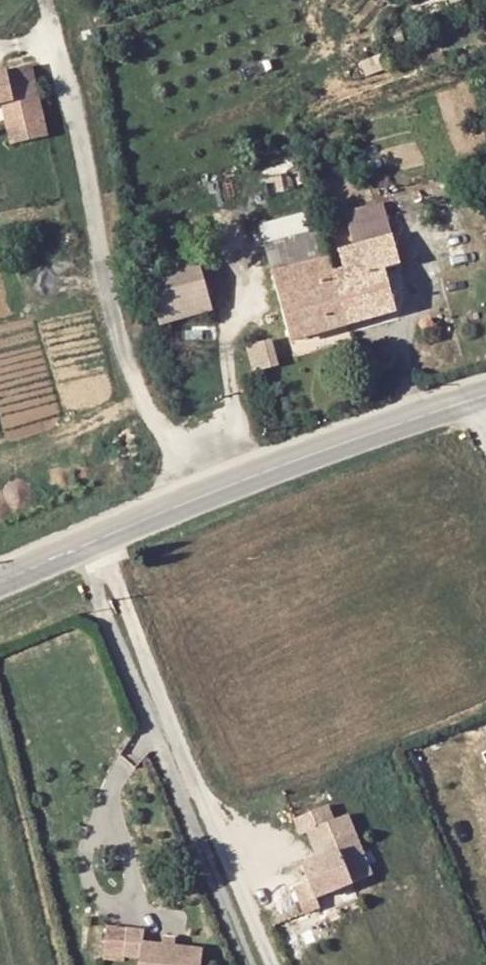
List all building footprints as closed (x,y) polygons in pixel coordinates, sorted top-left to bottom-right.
[(0,48),(0,79),(9,77),(15,106),(20,105),(23,117),(42,113),(35,81),(26,42),(0,48)] [(23,117),(20,105),(15,106),(9,77),(0,79),(0,93),(6,121),(23,117)] [(341,247),(327,252),(342,308),(393,296),(391,287),(398,285),(396,277),(389,279),(383,261),(399,255),(384,191),(346,199),(353,227),(336,232),(341,247)] [(342,308),(327,252),(313,197),(256,212),(285,323),(342,308)] [(162,275),(144,280),(150,305),(197,292),(190,267),(187,268),(183,254),(166,258),(167,261),(159,264),(162,275)] [(448,302),(435,307),(440,318),(452,313),(448,302)] [(435,307),(426,311),(431,322),(440,318),(435,307)] [(249,345),(256,370),(282,364),(275,338),(249,345)] [(336,798),(330,783),(297,797),(304,813),(311,810),(321,836),(304,844),(311,860),(296,867),(306,892),(322,885),(319,876),(374,853),(350,793),(336,798)] [(123,955),(125,929),(104,927),(101,953),(123,955)] [(138,964),(201,964),(203,946),(140,940),(141,931),(125,929),(123,955),(139,956),(138,964)]
